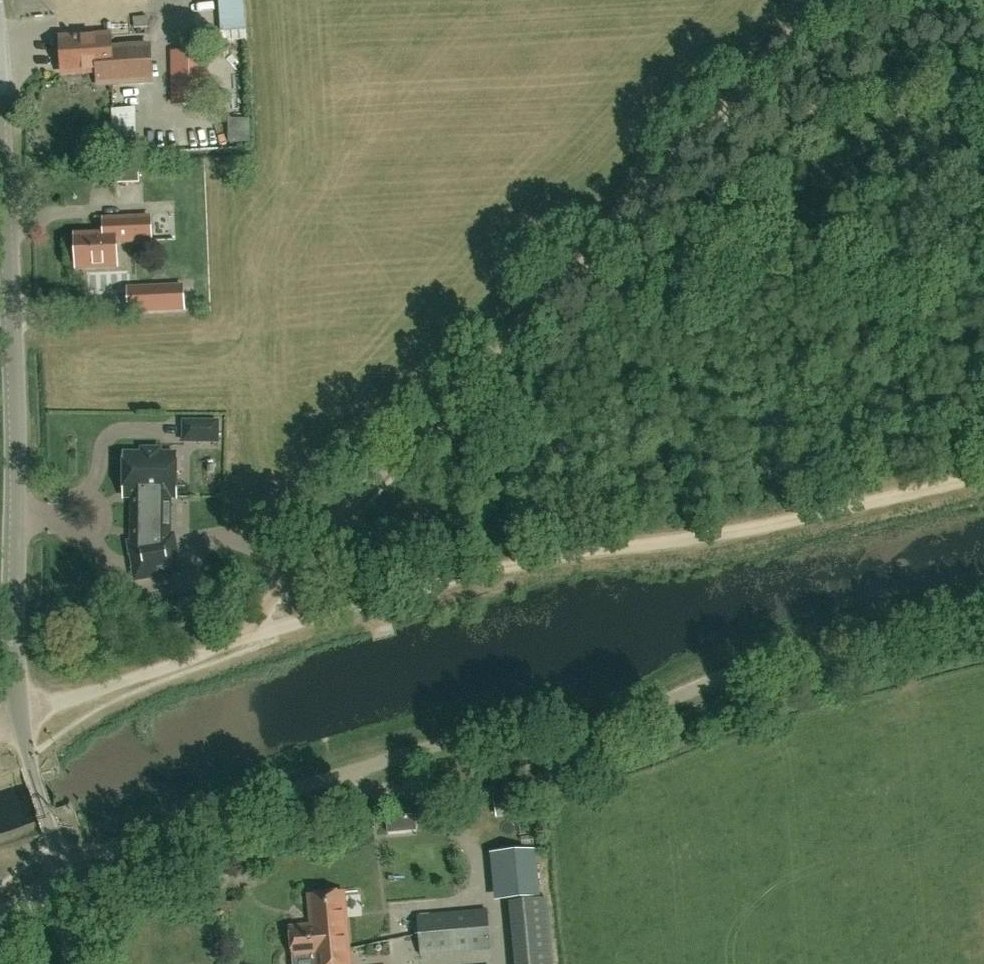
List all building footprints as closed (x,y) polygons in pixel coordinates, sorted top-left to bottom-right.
[(243,16),(243,4),(222,5),(223,16),(243,16)] [(134,28),(149,27),(148,17),(134,17),(134,28)] [(225,30),(225,42),(251,40),(250,28),(225,30)] [(110,84),(150,82),(148,46),(110,48),(109,36),(60,38),(61,73),(109,70),(110,84)] [(204,98),(204,58),(203,49),(176,49),(176,57),(175,104),(204,104),(204,98)] [(138,121),(139,108),(124,107),(123,120),(138,121)] [(121,181),(120,203),(138,203),(139,182),(121,181)] [(116,265),(116,242),(151,241),(150,218),(104,220),(104,236),(75,236),(76,267),(116,265)] [(182,287),(128,289),(129,311),(183,309),(182,287)] [(218,422),(198,422),(184,422),(184,442),(218,442),(218,422)] [(175,497),(176,456),(176,454),(160,454),(160,449),(142,449),(142,454),(125,454),(125,497),(137,497),(137,505),(135,509),(135,513),(136,516),(136,542),(129,543),(135,580),(180,572),(174,535),(170,536),(170,497),(175,497)] [(493,797),(496,817),(530,812),(528,792),(493,797)] [(312,919),(313,927),(291,929),(294,958),(307,956),(307,961),(300,962),(298,963),(351,963),(344,893),(310,896),(312,919)] [(510,902),(516,963),(552,963),(546,899),(510,902)] [(487,910),(418,915),(421,954),(490,948),(487,910)]
